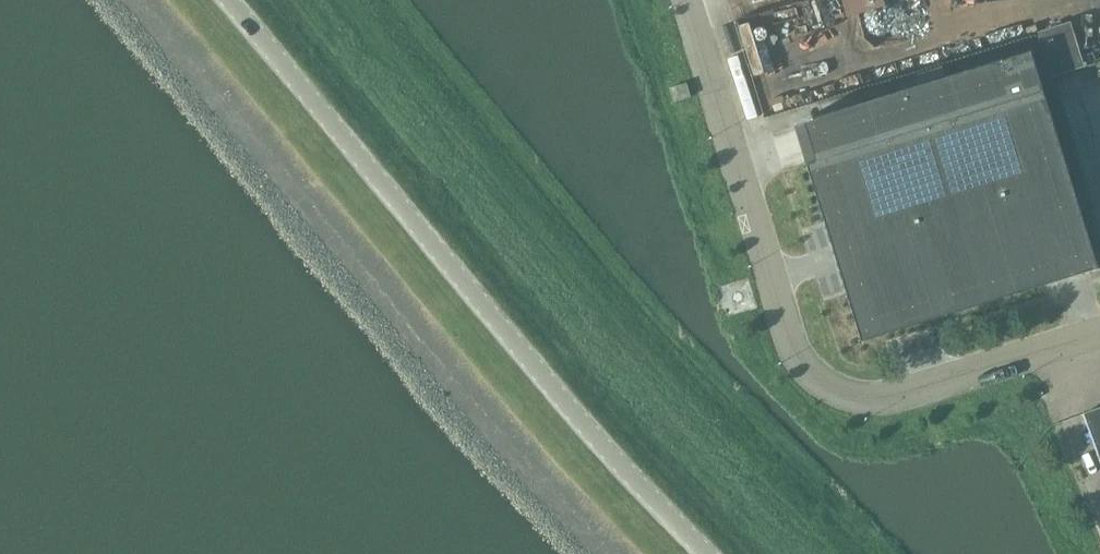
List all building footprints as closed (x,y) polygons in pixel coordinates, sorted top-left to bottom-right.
[(1099,44),(1099,20),(1091,24),(1099,44)] [(1036,42),(1047,75),(1073,66),(1062,33),(1036,42)] [(802,123),(803,125),(805,125),(817,162),(805,165),(860,343),(1098,269),(1029,53),(802,123)] [(691,97),(687,83),(670,88),(674,102),(691,97)] [(1083,415),(1099,461),(1099,408),(1083,415)]
